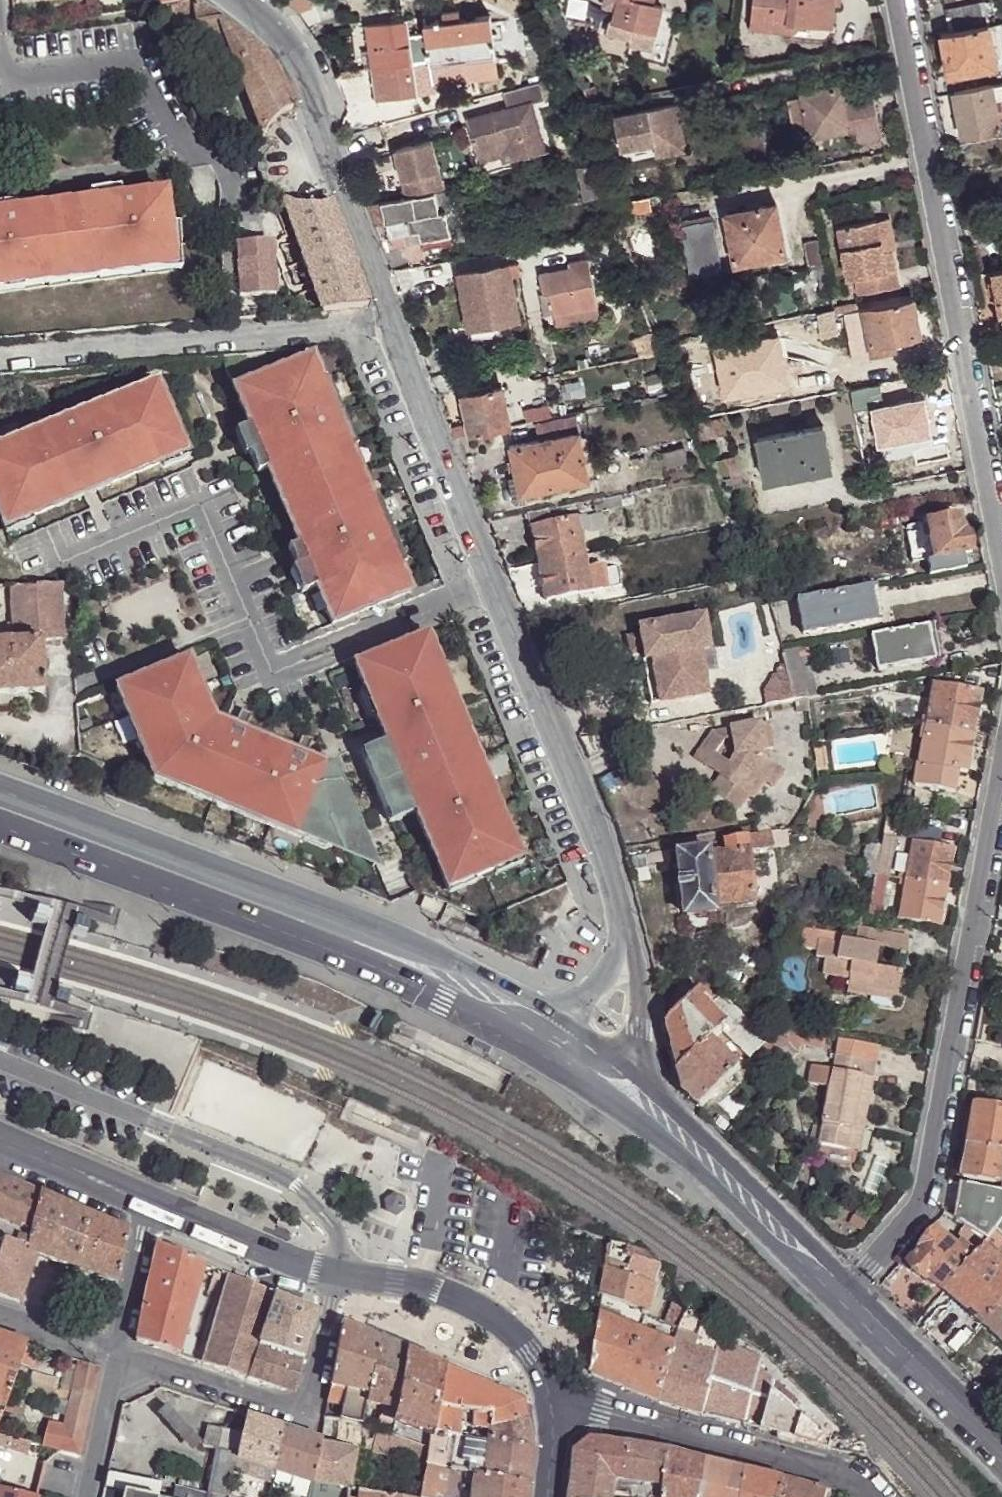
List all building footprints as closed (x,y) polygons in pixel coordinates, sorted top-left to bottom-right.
[(191,0),(180,0),(169,2),(173,30),(194,27),(191,0)] [(194,0),(191,0),(194,27),(220,23),(231,53),(263,138),(265,134),(268,128),(272,123),(276,119),(280,116),(286,112),(296,109),(289,90),(262,52),(233,27),(194,0)] [(615,24),(611,23),(608,36),(630,42),(629,46),(654,53),(659,36),(665,8),(656,6),(633,0),(620,0),(615,24)] [(753,29),(793,33),(794,25),(835,30),(838,6),(842,8),(843,0),(757,0),(753,29)] [(951,34),(988,26),(984,5),(947,12),(951,34)] [(492,17),(425,25),(427,34),(430,61),(431,67),(497,59),(492,17)] [(408,20),(369,25),(374,68),(378,99),(417,96),(414,63),(410,36),(408,20)] [(220,23),(194,27),(203,60),(231,53),(220,23)] [(1001,24),(988,26),(996,67),(1001,66),(1001,27),(1001,24)] [(996,67),(988,26),(951,34),(941,36),(945,57),(947,57),(951,75),(980,70),(988,69),(996,67)] [(427,34),(410,36),(414,63),(430,61),(427,34)] [(497,59),(431,67),(433,85),(499,76),(497,59)] [(491,114),(464,121),(473,153),(505,144),(509,161),(542,152),(529,104),(541,101),(537,84),(500,94),(504,110),(499,111),(501,119),(493,121),(491,114)] [(991,86),(954,93),(963,136),(999,130),(999,129),(1001,128),(1001,110),(996,112),(993,100),(1001,98),(1001,86),(991,88),(991,86)] [(844,88),(803,95),(803,97),(787,100),(794,139),(811,136),(811,137),(852,130),(856,143),(882,138),(874,96),(848,102),(844,88)] [(674,124),(681,122),(678,104),(614,116),(620,149),(653,142),(655,157),(687,151),(683,132),(676,134),(674,124)] [(499,111),(491,114),(493,121),(501,119),(499,111)] [(683,132),(681,122),(674,124),(676,134),(683,132)] [(429,144),(394,154),(406,196),(441,190),(429,144)] [(505,144),(473,153),(475,163),(498,157),(500,164),(509,161),(505,144)] [(604,197),(595,165),(577,170),(582,202),(604,197)] [(99,198),(49,201),(53,264),(103,262),(103,264),(135,262),(135,260),(179,257),(177,232),(175,194),(145,195),(144,193),(99,196),(99,198)] [(434,194),(365,205),(390,271),(424,265),(419,240),(447,235),(443,213),(437,214),(434,194)] [(333,307),(369,305),(329,200),(319,203),(312,203),(301,203),(294,201),(283,196),(284,202),(287,210),(297,238),(300,244),(307,265),(309,271),(323,309),(333,307)] [(633,201),(636,213),(650,210),(648,198),(633,201)] [(0,203),(0,267),(25,266),(26,276),(53,274),(53,264),(49,201),(0,203)] [(633,201),(614,205),(617,220),(637,217),(636,213),(633,201)] [(287,210),(284,202),(264,207),(266,217),(287,210)] [(725,214),(734,265),(786,255),(775,203),(725,214)] [(890,219),(879,221),(885,252),(895,250),(890,219)] [(680,226),(690,277),(722,271),(711,220),(680,226)] [(885,252),(879,221),(837,228),(845,280),(854,279),(857,295),(901,287),(895,250),(885,252)] [(637,259),(650,257),(649,247),(647,247),(644,235),(630,238),(632,251),(636,250),(637,259)] [(807,250),(813,279),(823,276),(818,248),(817,240),(806,242),(807,250)] [(218,245),(222,302),(277,298),(273,241),(218,245)] [(552,312),(597,304),(587,257),(568,261),(569,265),(537,272),(541,290),(542,292),(547,291),(552,312)] [(517,319),(507,265),(458,273),(467,328),(517,319)] [(647,268),(637,271),(641,279),(649,277),(647,268)] [(992,272),(999,313),(1001,313),(1001,270),(992,272)] [(821,291),(830,288),(828,276),(823,276),(813,279),(812,279),(816,301),(822,300),(821,291)] [(599,315),(597,304),(552,312),(547,291),(542,292),(541,290),(538,291),(546,325),(599,315)] [(866,309),(864,309),(872,351),(895,347),(894,340),(919,335),(913,300),(866,309)] [(834,310),(814,313),(819,336),(839,333),(837,328),(835,314),(834,310)] [(835,314),(837,328),(857,325),(854,311),(835,314)] [(852,334),(816,341),(819,358),(855,350),(852,334)] [(668,348),(672,363),(689,358),(685,344),(668,348)] [(311,352),(301,356),(311,381),(316,379),(324,396),(334,392),(326,375),(321,377),(311,352)] [(329,621),(407,590),(396,565),(393,566),(386,548),(395,544),(382,511),(372,515),(365,497),(359,500),(339,450),(344,447),(337,429),(347,425),(334,392),(324,396),(316,379),(311,381),(301,356),(232,384),(247,421),(237,425),(255,469),(265,465),(296,540),(285,544),(303,588),(314,584),(329,621)] [(128,384),(130,389),(132,394),(158,384),(154,374),(128,384)] [(559,384),(562,400),(583,396),(579,381),(559,384)] [(2,520),(27,510),(30,515),(55,504),(51,494),(104,471),(109,482),(160,460),(158,455),(183,444),(158,384),(132,394),(130,389),(96,404),(67,415),(66,411),(64,408),(50,414),(51,417),(53,421),(24,434),(0,444),(0,516),(2,520)] [(462,395),(470,434),(509,426),(501,388),(462,395)] [(66,411),(67,415),(96,404),(94,399),(66,411)] [(532,423),(535,441),(579,431),(575,413),(532,423)] [(22,429),(24,434),(53,421),(51,417),(22,429)] [(721,417),(702,422),(706,437),(725,431),(721,417)] [(706,437),(702,422),(696,424),(702,438),(706,437)] [(354,443),(347,425),(337,429),(344,447),(339,450),(359,500),(365,497),(372,515),(382,511),(375,493),(369,496),(349,445),(354,443)] [(803,467),(830,462),(823,425),(757,437),(765,480),(804,473),(803,467)] [(451,431),(453,437),(466,434),(465,428),(451,431)] [(579,431),(535,441),(509,446),(515,475),(520,474),(525,494),(589,481),(579,431)] [(160,460),(162,465),(187,454),(183,444),(158,455),(160,460)] [(668,464),(690,460),(687,444),(664,449),(668,464)] [(733,454),(723,456),(730,477),(740,476),(733,454)] [(831,469),(830,462),(803,467),(804,473),(831,469)] [(51,494),(55,504),(109,482),(104,471),(51,494)] [(730,477),(722,479),(725,486),(743,484),(740,476),(730,477)] [(527,526),(531,525),(549,521),(546,509),(525,514),(527,526)] [(27,510),(2,520),(6,530),(32,520),(30,515),(27,510)] [(574,516),(577,532),(586,530),(583,514),(574,516)] [(531,525),(538,563),(581,555),(577,532),(574,516),(549,521),(531,525)] [(926,526),(931,559),(931,560),(935,559),(963,555),(969,553),(965,532),(961,533),(958,516),(925,522),(926,526)] [(763,542),(766,557),(777,555),(774,540),(763,542)] [(395,544),(386,548),(393,566),(396,565),(403,562),(395,544)] [(576,594),(578,608),(601,603),(600,595),(595,570),(585,572),(581,555),(538,563),(545,600),(576,594)] [(925,560),(928,575),(965,568),(963,555),(935,559),(931,560),(931,559),(925,560)] [(34,606),(17,606),(19,643),(36,642),(40,643),(40,645),(61,643),(59,584),(33,585),(34,606)] [(869,584),(795,597),(801,633),(875,619),(869,584)] [(520,605),(525,617),(555,612),(566,610),(578,608),(576,594),(545,600),(520,605)] [(566,610),(555,612),(557,622),(568,620),(566,610)] [(649,658),(699,649),(710,648),(704,619),(689,622),(688,617),(638,626),(640,634),(643,652),(644,659),(649,658)] [(934,624),(924,626),(927,640),(933,639),(937,638),(934,624)] [(924,626),(872,635),(878,670),(936,660),(933,639),(927,640),(924,626)] [(423,630),(413,634),(423,660),(433,656),(423,630)] [(413,634),(349,660),(381,738),(385,748),(359,758),(380,809),(406,799),(410,809),(431,861),(441,857),(452,882),(505,860),(495,835),(484,809),(474,784),(463,758),(453,734),(443,708),(433,685),(423,660),(413,634)] [(631,654),(643,652),(640,634),(628,636),(631,654)] [(933,639),(936,660),(941,659),(937,638),(933,639)] [(19,643),(0,644),(0,695),(42,693),(40,645),(40,643),(36,642),(19,643)] [(794,700),(804,698),(818,696),(809,645),(781,651),(782,656),(787,674),(794,700)] [(707,694),(699,649),(649,658),(658,703),(707,694)] [(122,677),(142,729),(132,733),(145,765),(152,762),(173,772),(169,782),(208,798),(212,788),(263,810),(259,820),(298,837),(302,827),(319,834),(354,820),(333,769),(319,774),(305,768),(307,762),(298,757),(307,736),(297,731),(289,749),(238,727),(246,709),(236,705),(228,723),(218,719),(214,729),(203,724),(197,710),(205,707),(184,653),(122,677)] [(771,678),(787,674),(782,656),(767,659),(771,678)] [(658,703),(649,658),(644,659),(642,659),(650,704),(658,703)] [(546,669),(552,683),(563,678),(557,663),(546,669)] [(765,705),(792,701),(794,700),(787,674),(771,678),(760,681),(765,705)] [(122,677),(112,681),(132,733),(142,729),(122,677)] [(444,681),(433,685),(443,708),(453,704),(444,681)] [(927,724),(974,733),(981,693),(934,684),(928,718),(927,724)] [(794,713),(806,712),(804,698),(794,700),(792,701),(794,713)] [(205,707),(197,710),(203,724),(214,729),(218,719),(208,715),(205,707)] [(768,774),(768,763),(758,755),(763,749),(770,748),(766,722),(730,728),(731,739),(734,755),(727,765),(729,779),(726,782),(718,777),(717,778),(707,791),(734,811),(744,797),(748,800),(761,783),(768,774)] [(966,772),(974,733),(927,724),(926,730),(920,763),(958,770),(966,772)] [(731,739),(730,728),(710,731),(721,740),(731,739)] [(464,730),(453,734),(463,758),(473,753),(464,730)] [(689,757),(702,767),(712,754),(721,740),(710,731),(689,757)] [(381,738),(355,748),(359,758),(385,748),(381,738)] [(812,747),(816,770),(828,768),(825,745),(812,747)] [(702,767),(717,778),(718,777),(726,782),(729,779),(727,765),(712,754),(702,767)] [(305,768),(319,774),(333,769),(329,759),(320,763),(309,758),(307,762),(305,768)] [(173,772),(152,762),(145,765),(147,773),(169,782),(173,772)] [(781,772),(768,763),(768,774),(761,783),(768,789),(781,772)] [(953,792),(958,770),(920,763),(917,764),(913,783),(953,792)] [(484,780),(474,784),(484,809),(494,805),(484,780)] [(212,788),(208,798),(259,820),(263,810),(212,788)] [(406,799),(380,809),(384,819),(410,809),(406,799)] [(505,831),(495,835),(505,860),(515,856),(505,831)] [(771,831),(747,836),(750,852),(773,848),(771,831)] [(750,852),(747,836),(723,840),(725,854),(750,852)] [(875,874),(887,877),(893,837),(883,836),(875,874)] [(725,854),(723,840),(708,842),(709,850),(710,856),(725,854)] [(907,881),(945,887),(952,848),(914,840),(907,874),(907,881)] [(644,854),(646,864),(668,861),(667,850),(644,854)] [(716,913),(716,906),(710,856),(709,850),(679,855),(687,917),(689,916),(714,914),(716,913)] [(755,902),(750,852),(725,854),(710,856),(716,906),(755,902)] [(441,857),(431,861),(441,886),(452,882),(441,857)] [(868,913),(879,915),(887,877),(875,874),(868,913)] [(938,926),(945,887),(907,881),(905,886),(899,919),(938,926)] [(420,894),(415,904),(432,911),(437,901),(420,894)] [(39,904),(36,919),(45,921),(52,923),(54,915),(56,908),(39,904)] [(715,920),(714,914),(689,916),(690,923),(694,927),(710,925),(715,920)] [(73,923),(71,930),(79,932),(87,935),(89,927),(91,919),(75,915),(73,923)] [(802,949),(817,952),(819,943),(840,946),(841,941),(843,934),(805,929),(802,949)] [(871,962),(876,932),(857,929),(855,944),(841,941),(840,946),(819,943),(817,952),(816,958),(824,960),(822,975),(849,980),(847,992),(865,995),(871,967),(871,962)] [(907,938),(876,932),(871,962),(876,963),(879,949),(898,952),(897,955),(905,957),(907,938)] [(871,967),(865,995),(871,996),(871,991),(898,995),(901,973),(876,968),(871,967)] [(21,974),(18,989),(34,993),(36,982),(37,978),(28,976),(21,974)] [(705,985),(665,1023),(670,1044),(671,1051),(677,1071),(709,1039),(718,1029),(748,1057),(753,1052),(760,1046),(782,1065),(784,1066),(796,1053),(764,1025),(749,1013),(744,1017),(710,985),(705,985)] [(54,995),(52,1003),(68,1006),(70,999),(72,991),(56,987),(54,995)] [(871,991),(871,996),(897,1001),(898,995),(871,991)] [(709,1039),(738,1068),(748,1057),(718,1029),(709,1039)] [(691,1101),(699,1108),(738,1068),(709,1039),(677,1071),(682,1092),(691,1101)] [(843,1116),(856,1042),(838,1039),(832,1070),(828,1086),(828,1090),(830,1090),(827,1104),(843,1116)] [(878,1047),(856,1042),(843,1116),(827,1104),(826,1112),(824,1112),(817,1144),(853,1151),(858,1121),(865,1122),(878,1047)] [(760,1046),(753,1052),(776,1072),(782,1065),(760,1046)] [(828,1086),(832,1070),(811,1065),(808,1082),(828,1086)] [(975,1105),(967,1145),(1001,1150),(1001,1109),(975,1105)] [(860,1152),(865,1122),(858,1121),(853,1151),(860,1152)] [(1001,1177),(1001,1150),(967,1145),(961,1176),(1001,1183),(1001,1177)] [(2,1241),(26,1248),(39,1192),(0,1175),(0,1241),(2,1241)] [(1000,1190),(962,1184),(955,1220),(963,1224),(988,1240),(989,1239),(995,1231),(1001,1237),(1001,1191),(1000,1190)] [(407,1192),(395,1186),(391,1194),(392,1196),(384,1200),(385,1210),(397,1215),(404,1209),(404,1201),(407,1192)] [(87,1213),(39,1192),(26,1248),(37,1252),(37,1254),(73,1266),(87,1213)] [(235,1203),(232,1212),(250,1219),(254,1210),(235,1203)] [(128,1231),(87,1213),(73,1266),(116,1281),(128,1231)] [(983,1245),(988,1240),(963,1224),(956,1236),(980,1250),(983,1245)] [(927,1276),(944,1290),(976,1253),(963,1243),(958,1247),(935,1230),(921,1246),(922,1247),(907,1264),(924,1278),(927,1276)] [(995,1231),(989,1239),(1001,1250),(1001,1237),(995,1231)] [(657,1279),(661,1266),(647,1249),(611,1238),(603,1295),(646,1313),(647,1311),(650,1298),(657,1279)] [(26,1248),(2,1241),(0,1248),(0,1296),(20,1302),(37,1254),(37,1252),(26,1248)] [(178,1354),(204,1263),(155,1243),(135,1340),(178,1354)] [(988,1250),(983,1245),(980,1250),(976,1253),(944,1290),(949,1294),(988,1250)] [(988,1250),(949,1294),(952,1298),(982,1325),(983,1324),(1001,1302),(1001,1262),(988,1250)] [(208,1341),(228,1274),(221,1271),(201,1340),(208,1341)] [(296,1382),(298,1378),(312,1311),(273,1293),(228,1274),(208,1341),(202,1362),(282,1389),(285,1389),(288,1388),(289,1388),(293,1386),(296,1382)] [(665,1282),(657,1279),(650,1298),(659,1301),(665,1282)] [(646,1313),(603,1295),(600,1314),(641,1331),(645,1319),(647,1313),(646,1313)] [(659,1301),(650,1298),(647,1311),(656,1314),(660,1302),(659,1301)] [(1001,1341),(1001,1302),(983,1324),(1001,1341)] [(660,1338),(674,1344),(679,1327),(686,1313),(672,1306),(660,1338)] [(715,1329),(686,1313),(679,1327),(674,1344),(704,1357),(715,1329)] [(591,1374),(625,1388),(641,1331),(600,1314),(595,1346),(591,1374)] [(99,1321),(98,1328),(106,1330),(107,1323),(99,1321)] [(342,1324),(329,1385),(345,1388),(369,1394),(378,1340),(342,1324)] [(983,1324),(982,1325),(976,1332),(1001,1355),(1001,1341),(983,1324)] [(723,1334),(715,1329),(704,1357),(701,1369),(711,1373),(720,1342),(723,1334)] [(625,1388),(658,1402),(674,1344),(660,1338),(641,1331),(625,1388)] [(14,1381),(26,1343),(0,1334),(0,1406),(5,1408),(14,1381)] [(406,1352),(378,1340),(369,1394),(367,1403),(381,1406),(396,1409),(406,1352)] [(759,1368),(762,1360),(720,1342),(711,1373),(700,1414),(761,1430),(772,1389),(793,1407),(798,1400),(781,1385),(759,1368)] [(30,1366),(37,1346),(26,1343),(14,1381),(27,1386),(32,1367),(30,1366)] [(701,1369),(704,1357),(674,1344),(658,1402),(700,1414),(711,1373),(701,1369)] [(442,1367),(406,1352),(396,1409),(395,1417),(401,1419),(427,1426),(432,1428),(442,1367)] [(98,1366),(79,1359),(65,1426),(47,1421),(42,1444),(80,1454),(98,1366)] [(521,1401),(442,1367),(432,1428),(483,1438),(482,1432),(463,1428),(464,1423),(486,1427),(484,1438),(490,1440),(492,1426),(525,1418),(521,1401)] [(58,1379),(34,1372),(28,1394),(53,1400),(58,1379)] [(329,1385),(326,1402),(341,1405),(342,1405),(345,1388),(329,1385)] [(341,1405),(338,1420),(363,1424),(366,1407),(367,1403),(369,1394),(345,1388),(342,1405),(341,1405)] [(772,1389),(761,1430),(829,1450),(831,1443),(793,1407),(772,1389)] [(191,1451),(200,1443),(166,1404),(157,1412),(191,1451)] [(396,1409),(381,1406),(381,1410),(379,1422),(378,1427),(392,1430),(393,1426),(395,1417),(396,1409)] [(282,1426),(245,1414),(241,1433),(237,1453),(235,1459),(273,1471),(282,1426)] [(401,1419),(395,1417),(393,1426),(400,1427),(401,1419)] [(492,1426),(490,1440),(522,1446),(523,1427),(527,1426),(525,1418),(492,1426)] [(400,1427),(393,1426),(392,1430),(392,1433),(412,1440),(424,1444),(427,1426),(401,1419),(400,1427)] [(319,1439),(318,1438),(282,1426),(273,1471),(310,1483),(319,1441),(319,1439)] [(427,1426),(424,1444),(429,1445),(432,1428),(427,1426)] [(523,1427),(522,1446),(532,1448),(527,1426),(523,1427)] [(217,1449),(222,1429),(207,1427),(203,1447),(217,1449)] [(429,1445),(426,1464),(528,1483),(529,1474),(521,1473),(522,1446),(490,1440),(484,1438),(483,1438),(432,1428),(429,1445)] [(237,1453),(241,1433),(222,1429),(217,1449),(219,1450),(237,1453)] [(412,1440),(392,1433),(376,1430),(372,1449),(406,1456),(412,1440)] [(17,1439),(0,1434),(0,1446),(14,1449),(17,1439)] [(568,1496),(611,1496),(611,1492),(621,1492),(622,1482),(626,1490),(634,1491),(633,1496),(661,1496),(663,1483),(667,1450),(627,1443),(590,1439),(574,1451),(568,1496)] [(310,1483),(307,1496),(346,1496),(349,1485),(356,1448),(319,1441),(310,1483)] [(854,1442),(851,1446),(849,1454),(851,1454),(861,1456),(862,1456),(864,1457),(865,1450),(864,1445),(860,1442),(854,1442)] [(521,1473),(529,1474),(532,1448),(522,1446),(521,1473)] [(237,1453),(219,1450),(210,1490),(209,1496),(228,1496),(229,1494),(235,1459),(237,1453)] [(706,1459),(667,1450),(663,1483),(661,1496),(701,1496),(706,1459)] [(851,1454),(849,1460),(849,1465),(859,1467),(861,1456),(851,1454)] [(744,1469),(706,1459),(701,1496),(740,1496),(744,1469)] [(421,1496),(527,1496),(528,1483),(426,1464),(421,1496)] [(209,1496),(185,1491),(188,1474),(163,1469),(159,1484),(161,1485),(175,1488),(174,1492),(160,1489),(158,1496),(209,1496)] [(783,1478),(744,1469),(740,1496),(781,1496),(783,1478)] [(106,1473),(104,1486),(123,1491),(147,1496),(158,1496),(160,1489),(159,1489),(161,1485),(159,1484),(106,1473)] [(783,1478),(781,1496),(824,1496),(826,1489),(783,1478)] [(0,1487),(0,1496),(20,1496),(21,1491),(0,1487)] [(385,1493),(359,1487),(357,1496),(384,1496),(385,1493)]
